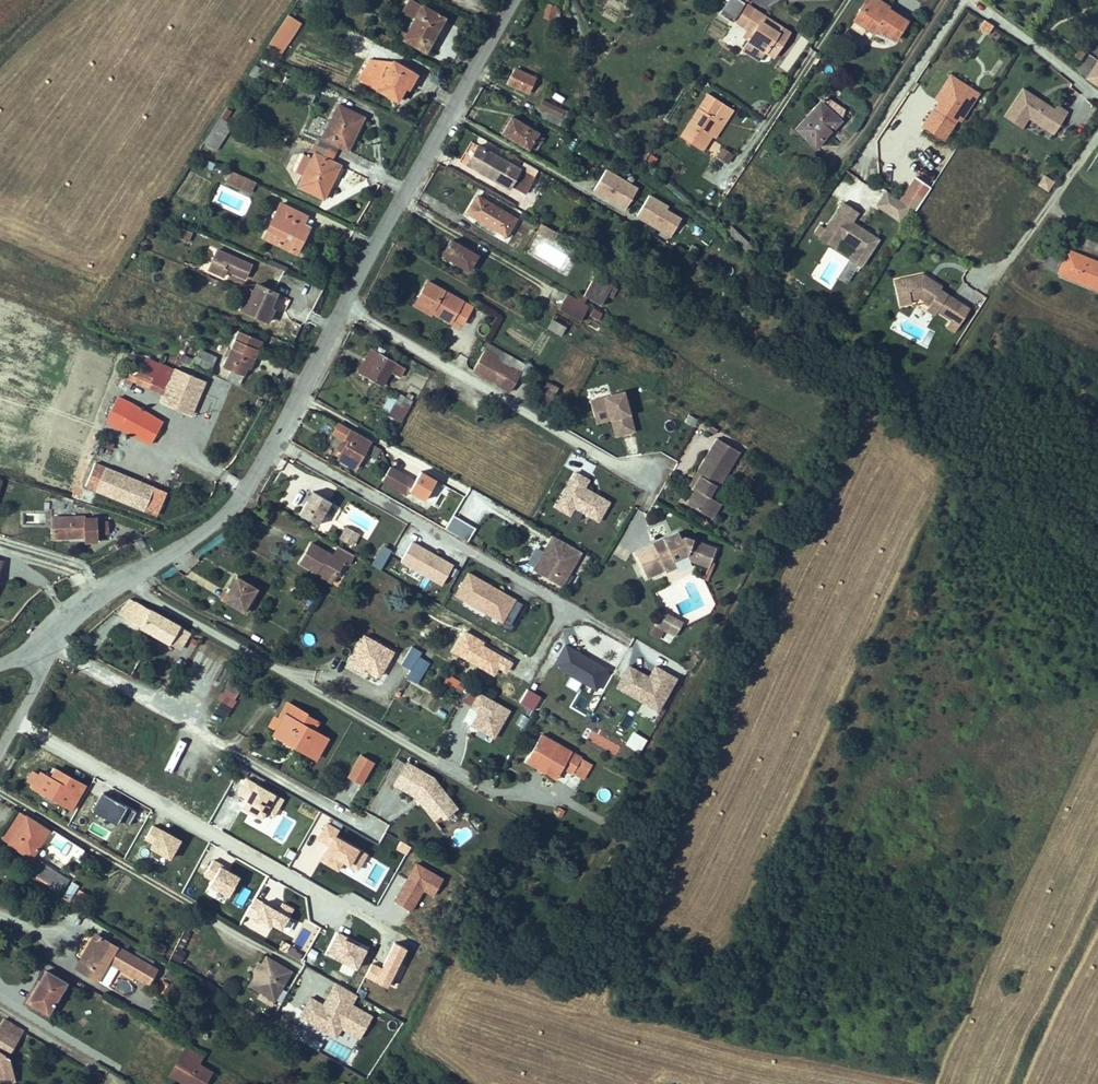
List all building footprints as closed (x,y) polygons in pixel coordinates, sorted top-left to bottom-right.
[(421,5),(412,0),(405,12),(415,17),(421,5)] [(719,14),(732,21),(744,2),(741,0),(728,0),(719,14)] [(894,40),(907,21),(888,9),(886,12),(867,0),(856,16),(876,28),(894,40)] [(879,0),(867,0),(886,12),(888,9),(890,7),(879,0)] [(556,5),(547,3),(544,18),(553,20),(556,5)] [(415,17),(402,39),(425,52),(433,38),(431,37),(442,15),(422,4),(421,5),(415,17)] [(756,10),(747,5),(736,22),(745,28),(756,10)] [(773,57),(789,32),(781,27),(778,31),(762,21),(765,16),(756,10),(745,28),(742,31),(745,33),(743,37),(748,41),(765,52),(773,57)] [(781,27),(765,16),(762,21),(778,31),(781,27)] [(876,28),(856,16),(854,20),(874,32),(876,28)] [(978,29),(988,34),(993,25),(983,19),(978,29)] [(282,25),(273,38),(280,44),(290,30),(282,25)] [(377,41),(390,47),(393,39),(381,33),(377,41)] [(788,72),(809,41),(801,35),(779,66),(788,72)] [(765,52),(748,41),(743,50),(759,61),(765,52)] [(1085,52),(1077,47),(1072,54),(1081,59),(1085,52)] [(1087,53),(1077,68),(1086,74),(1096,59),(1087,53)] [(1086,79),(1096,86),(1097,83),(1097,60),(1086,79)] [(378,70),(369,84),(399,101),(414,75),(395,64),(388,76),(378,70)] [(255,65),(249,75),(259,80),(264,70),(255,65)] [(378,70),(369,65),(361,79),(369,84),(378,70)] [(508,83),(529,93),(536,78),(515,68),(508,83)] [(297,76),(294,81),(310,88),(312,83),(297,76)] [(938,102),(933,108),(939,112),(943,105),(939,103),(953,82),(966,91),(956,107),(963,110),(957,119),(960,121),(978,94),(950,76),(935,99),(938,102)] [(922,126),(943,140),(957,119),(963,110),(956,107),(966,91),(953,82),(939,103),(943,105),(939,112),(933,108),(922,126)] [(1029,117),(1043,126),(1047,119),(1058,126),(1068,112),(1057,105),(1054,109),(1023,88),(1004,116),(1022,128),(1029,117)] [(554,92),(550,98),(562,105),(565,99),(554,92)] [(723,103),(708,94),(680,137),(685,140),(684,143),(688,146),(690,143),(702,151),(712,136),(721,122),(714,117),(723,103)] [(826,96),(820,101),(841,120),(845,110),(826,96)] [(543,100),(540,107),(561,117),(564,110),(543,100)] [(815,148),(841,120),(820,101),(794,129),(815,148)] [(338,103),(319,145),(335,153),(337,148),(348,152),(365,116),(338,103)] [(734,110),(723,103),(714,117),(721,122),(712,136),(715,138),(734,110)] [(221,118),(226,121),(232,112),(227,108),(221,118)] [(538,133),(511,117),(502,133),(529,149),(530,147),(533,149),(536,144),(533,142),(538,133)] [(221,118),(204,143),(216,151),(233,126),(226,121),(221,118)] [(1054,133),(1058,126),(1047,119),(1043,126),(1054,133)] [(335,153),(319,145),(312,158),(304,176),(298,188),(324,200),(341,164),(332,159),(335,153)] [(467,165),(509,189),(511,185),(520,170),(478,145),(467,165)] [(718,156),(728,163),(733,155),(723,148),(718,156)] [(304,176),(312,158),(307,155),(298,173),(304,176)] [(212,169),(215,164),(205,159),(202,165),(212,169)] [(533,177),(520,170),(511,185),(524,193),(533,177)] [(637,187),(605,170),(593,190),(625,208),(637,187)] [(249,179),(230,171),(226,181),(244,190),(249,179)] [(1037,185),(1046,191),(1052,182),(1043,176),(1037,185)] [(256,183),(249,179),(244,190),(251,193),(256,183)] [(914,193),(907,189),(900,200),(906,205),(914,193)] [(909,207),(886,192),(877,205),(900,221),(909,207)] [(923,199),(914,193),(906,205),(909,207),(916,211),(923,199)] [(637,215),(671,234),(681,216),(666,208),(668,205),(648,194),(637,215)] [(516,219),(477,196),(467,213),(506,236),(516,219)] [(814,233),(835,247),(841,239),(857,249),(850,259),(858,264),(861,266),(879,239),(852,222),(858,212),(843,202),(825,229),(819,225),(814,233)] [(281,203),(264,235),(295,251),(307,228),(302,225),(307,216),(281,203)] [(681,235),(685,224),(679,222),(675,232),(681,235)] [(547,227),(542,224),(537,231),(543,235),(547,227)] [(192,232),(180,227),(176,236),(188,241),(192,232)] [(547,227),(543,235),(554,241),(558,233),(547,227)] [(451,240),(442,255),(469,270),(478,255),(451,240)] [(218,250),(212,264),(226,270),(244,277),(250,263),(218,250)] [(1097,292),(1097,267),(1067,253),(1058,275),(1097,292)] [(858,264),(850,259),(838,278),(846,283),(858,264)] [(226,270),(212,264),(209,270),(224,276),(226,270)] [(950,320),(961,303),(940,289),(942,286),(933,280),(932,282),(924,277),(923,274),(893,280),(899,306),(911,303),(911,300),(919,298),(929,305),(931,302),(939,307),(937,311),(950,320)] [(933,280),(923,274),(924,277),(932,282),(933,280)] [(581,294),(579,297),(585,301),(587,298),(601,306),(607,295),(611,298),(616,289),(595,276),(583,295),(581,294)] [(472,307),(427,281),(417,299),(434,308),(433,309),(452,320),(456,314),(459,316),(460,313),(467,317),(472,307)] [(251,291),(243,308),(269,319),(273,310),(270,309),(277,293),(258,284),(254,292),(251,291)] [(127,299),(130,294),(124,290),(121,295),(127,299)] [(585,301),(579,297),(577,300),(567,294),(558,309),(580,321),(589,307),(584,304),(585,301)] [(434,308),(417,299),(414,305),(431,314),(433,309),(434,308)] [(929,305),(926,310),(934,315),(937,311),(939,307),(931,302),(929,305)] [(602,314),(593,309),(590,315),(598,320),(602,314)] [(568,322),(555,314),(552,319),(565,327),(568,322)] [(552,319),(548,328),(560,335),(565,327),(552,319)] [(238,331),(223,366),(231,370),(226,380),(239,386),(243,375),(244,375),(248,368),(251,369),(263,342),(238,331)] [(525,364),(488,344),(473,371),(511,391),(525,364)] [(405,368),(372,349),(359,372),(383,386),(391,372),(399,377),(405,368)] [(216,357),(200,350),(196,359),(193,366),(192,367),(209,374),(216,357)] [(179,361),(193,366),(196,359),(183,354),(179,361)] [(151,389),(156,377),(131,368),(126,379),(133,381),(151,389)] [(156,377),(151,389),(165,394),(173,375),(160,370),(156,377)] [(165,394),(162,401),(192,413),(201,391),(181,384),(186,374),(175,370),(173,375),(165,394)] [(186,374),(181,384),(201,391),(205,381),(186,374)] [(133,381),(126,379),(122,387),(129,390),(133,381)] [(547,382),(540,397),(551,402),(558,388),(547,382)] [(624,391),(590,400),(595,417),(609,413),(611,420),(616,418),(621,435),(635,431),(624,391)] [(397,400),(388,415),(385,420),(391,423),(394,417),(401,422),(413,401),(400,394),(397,400)] [(397,400),(390,395),(381,411),(388,415),(397,400)] [(123,427),(134,407),(118,398),(107,419),(123,427)] [(123,427),(135,435),(147,414),(134,407),(123,427)] [(609,413),(595,417),(596,423),(611,420),(609,413)] [(147,414),(135,435),(151,444),(163,422),(147,414)] [(689,415),(685,422),(694,426),(698,420),(689,415)] [(616,418),(611,420),(615,437),(621,435),(616,418)] [(710,425),(702,420),(699,425),(707,429),(710,425)] [(370,441),(338,423),(333,433),(345,440),(341,446),(344,448),(338,459),(355,468),(370,441)] [(718,429),(710,425),(707,429),(715,434),(718,429)] [(686,503),(707,515),(716,500),(709,497),(716,485),(719,487),(740,452),(716,438),(689,485),(695,489),(686,503)] [(369,444),(363,462),(374,465),(380,448),(369,444)] [(93,463),(84,486),(131,505),(140,481),(93,463)] [(390,467),(382,481),(407,495),(409,491),(425,500),(436,481),(420,472),(415,481),(390,467)] [(555,507),(598,526),(609,501),(585,490),(589,479),(571,471),(555,507)] [(165,490),(140,481),(131,505),(156,514),(165,490)] [(313,491),(299,514),(318,525),(331,502),(313,491)] [(716,500),(707,515),(712,518),(721,503),(716,500)] [(83,515),(52,517),(53,539),(84,537),(84,543),(98,542),(98,535),(97,521),(97,517),(83,517),(83,515)] [(452,515),(444,530),(467,543),(475,528),(452,515)] [(108,520),(97,521),(98,535),(109,534),(108,520)] [(359,534),(346,527),(340,537),(353,545),(359,534)] [(678,532),(635,552),(647,577),(665,569),(662,563),(684,553),(711,563),(716,548),(685,537),(681,539),(678,532)] [(558,538),(553,536),(543,554),(547,556),(558,538)] [(581,552),(558,538),(547,556),(543,554),(533,570),(561,586),(581,552)] [(412,542),(401,561),(442,585),(453,565),(412,542)] [(301,564),(323,577),(325,574),(335,580),(344,563),(348,565),(354,555),(338,546),(333,556),(313,544),(301,564)] [(371,567),(382,570),(389,549),(378,545),(371,567)] [(684,553),(662,563),(665,569),(685,559),(709,568),(711,563),(684,553)] [(478,578),(468,572),(455,595),(465,601),(468,596),(488,608),(486,613),(502,622),(515,599),(488,584),(485,586),(481,584),(482,583),(477,580),(478,578)] [(325,574),(323,577),(322,578),(332,584),(335,580),(325,574)] [(257,589),(237,577),(227,593),(223,600),(243,612),(257,589)] [(309,594),(295,585),(292,591),(306,600),(309,594)] [(227,593),(223,591),(219,597),(223,600),(227,593)] [(523,603),(515,599),(502,622),(510,626),(523,603)] [(149,610),(136,602),(126,618),(179,649),(190,632),(150,608),(149,610)] [(662,611),(655,625),(665,630),(667,631),(670,626),(678,631),(683,622),(662,611)] [(665,630),(655,625),(651,633),(661,638),(665,630)] [(678,631),(670,626),(667,631),(675,636),(678,631)] [(393,652),(364,635),(350,659),(365,668),(379,676),(393,652)] [(590,652),(569,640),(557,661),(600,685),(611,665),(594,654),(593,657),(589,655),(590,652)] [(422,652),(412,646),(401,664),(410,670),(406,677),(417,683),(429,662),(424,659),(419,657),(422,652)] [(365,668),(350,659),(348,664),(363,672),(365,668)] [(619,682),(646,697),(649,692),(662,689),(669,693),(679,673),(658,661),(652,672),(631,660),(619,682)] [(448,675),(445,680),(456,686),(459,681),(448,675)] [(649,692),(646,697),(661,705),(669,693),(662,689),(649,692)] [(532,712),(540,697),(526,690),(518,705),(532,712)] [(492,743),(510,711),(479,693),(460,724),(492,743)] [(222,703),(216,712),(225,718),(231,708),(222,703)] [(291,705),(287,703),(278,719),(281,721),(291,705)] [(291,705),(281,721),(278,719),(274,717),(269,725),(277,729),(275,732),(289,740),(288,743),(315,758),(327,738),(313,730),(318,722),(307,715),(307,714),(291,705)] [(289,740),(275,732),(274,735),(288,743),(289,740)] [(631,732),(623,746),(638,754),(646,740),(631,732)] [(581,758),(541,735),(528,757),(559,774),(563,767),(572,773),(581,758)] [(175,778),(190,783),(201,752),(186,747),(175,778)] [(361,755),(348,777),(361,785),(373,762),(361,755)] [(559,774),(528,757),(526,762),(556,779),(559,774)] [(591,764),(581,758),(572,773),(582,779),(591,764)] [(433,778),(406,763),(394,784),(418,797),(420,794),(423,796),(426,800),(422,803),(434,820),(441,814),(444,818),(457,808),(433,778)] [(71,809),(85,784),(55,768),(50,777),(41,772),(39,776),(33,772),(28,781),(34,785),(32,787),(44,794),(54,800),(71,809)] [(91,812),(129,828),(137,809),(99,793),(91,812)] [(54,800),(44,794),(43,797),(52,803),(54,800)] [(420,794),(418,797),(422,803),(426,800),(423,796),(420,794)] [(4,841),(33,858),(50,828),(20,812),(4,841)] [(102,824),(99,829),(109,834),(112,829),(102,824)] [(63,890),(69,879),(38,861),(32,872),(63,890)] [(79,886),(72,882),(63,896),(70,900),(79,886)] [(148,984),(156,969),(151,966),(133,956),(95,934),(76,968),(97,980),(108,961),(148,984)] [(114,934),(111,940),(127,949),(130,944),(114,934)] [(335,936),(327,957),(356,968),(365,947),(335,936)] [(151,966),(154,961),(137,951),(133,956),(151,966)] [(292,971),(265,955),(261,963),(257,961),(253,969),(252,977),(248,985),(259,992),(257,997),(271,1006),(292,971)] [(27,1002),(48,1014),(67,983),(46,970),(27,1002)] [(204,1014),(198,1011),(195,1017),(201,1020),(204,1014)] [(297,1021),(300,1031),(310,1027),(307,1018),(297,1021)] [(5,1019),(0,1027),(0,1068),(5,1067),(12,1065),(10,1058),(7,1056),(22,1030),(5,1019)] [(299,1042),(318,1051),(322,1042),(303,1033),(299,1042)] [(203,1056),(186,1046),(169,1075),(184,1083),(205,1083),(213,1071),(199,1063),(203,1056)] [(43,1068),(33,1062),(29,1069),(39,1075),(43,1068)] [(14,1076),(12,1065),(5,1067),(0,1068),(0,1079),(14,1076)]
